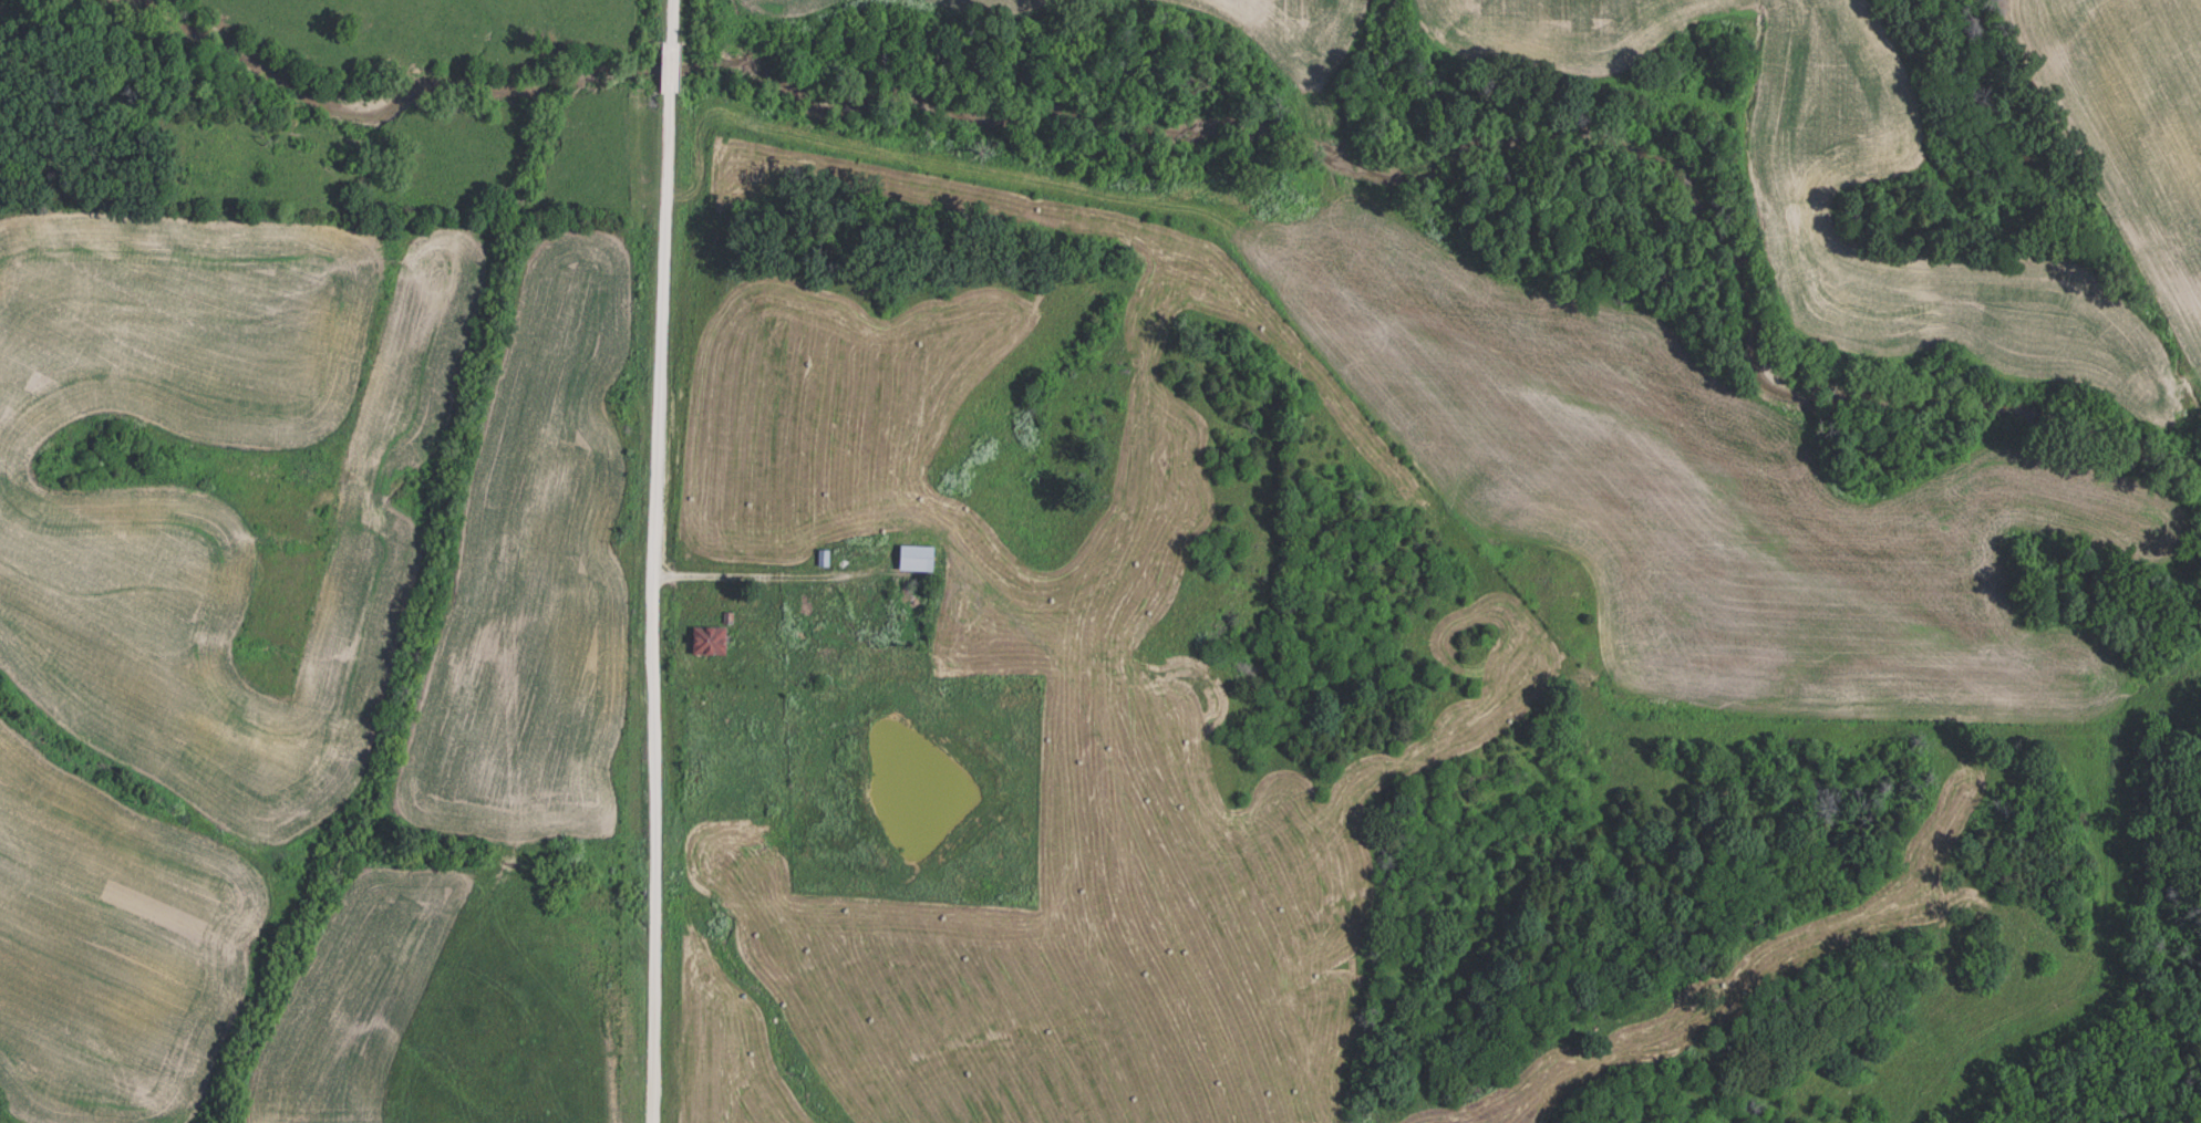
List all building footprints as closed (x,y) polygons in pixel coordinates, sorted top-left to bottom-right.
[(936,546),(902,546),(902,572),(936,572),(936,546)] [(695,655),(728,655),(728,627),(695,627),(695,655)]
